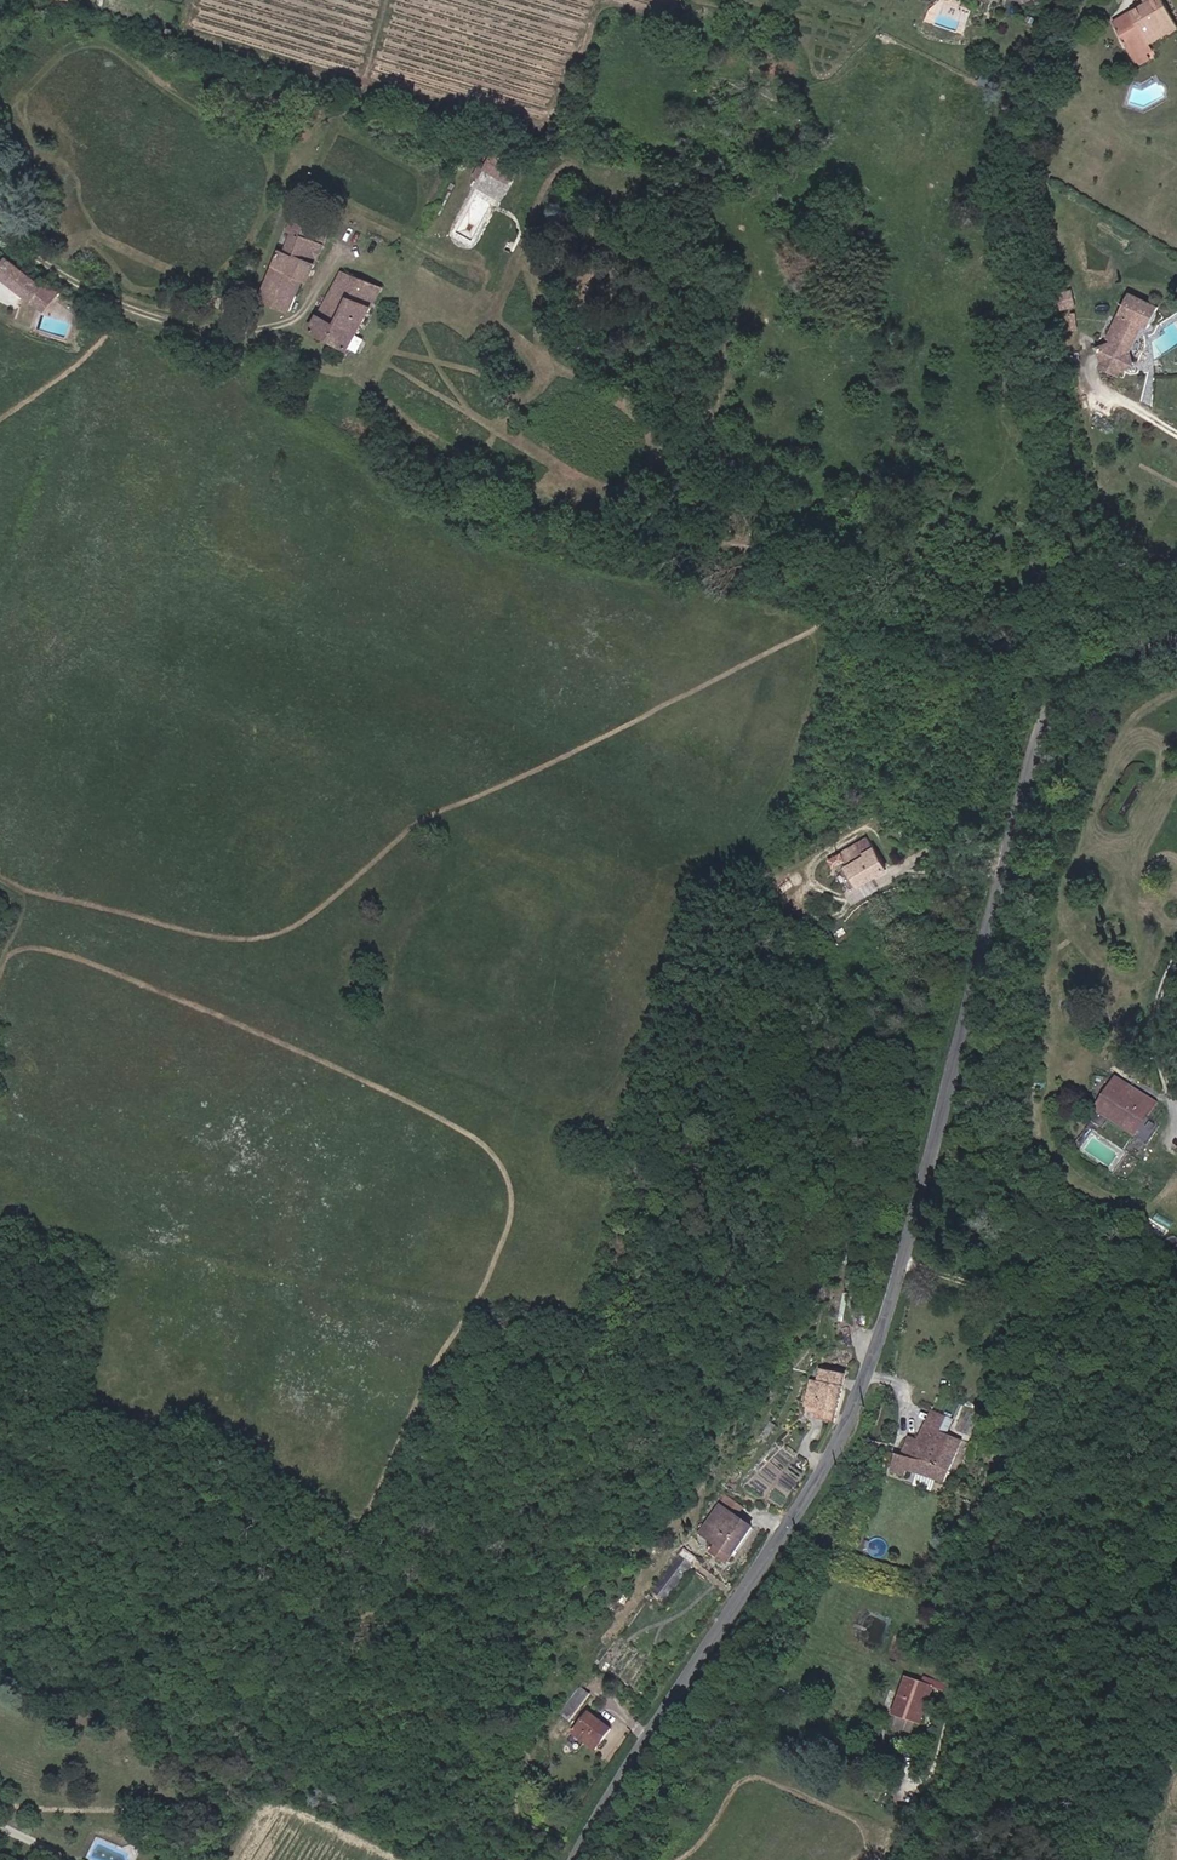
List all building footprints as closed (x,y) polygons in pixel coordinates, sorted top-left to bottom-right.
[(1166,0),(1146,0),(1146,1),(1113,20),(1139,65),(1158,55),(1152,44),(1176,29),(1176,19),(1166,0)] [(330,229),(294,214),(288,229),(293,231),(284,252),(280,251),(260,299),(291,311),(303,280),(309,282),(330,229)] [(7,257),(0,267),(0,276),(32,299),(43,284),(7,257)] [(352,348),(382,287),(342,267),(312,328),(352,348)] [(1151,325),(1161,305),(1131,291),(1110,337),(1115,339),(1114,342),(1102,346),(1106,357),(1109,358),(1106,363),(1122,371),(1124,365),(1126,367),(1133,364),(1136,358),(1133,351),(1131,350),(1132,347),(1133,347),(1144,322),(1151,325)] [(1151,325),(1144,322),(1133,347),(1140,350),(1151,325)] [(863,889),(890,873),(870,838),(842,853),(863,889)] [(1119,1076),(1099,1108),(1137,1132),(1157,1100),(1119,1076)] [(824,1410),(840,1415),(853,1374),(838,1369),(834,1381),(819,1376),(810,1405),(824,1410)] [(838,1423),(840,1415),(824,1410),(821,1419),(838,1423)] [(935,1411),(930,1426),(954,1435),(959,1420),(935,1411)] [(954,1435),(930,1426),(926,1439),(918,1436),(910,1457),(903,1454),(896,1471),(912,1477),(915,1471),(949,1482),(964,1439),(954,1435)] [(742,1484),(753,1492),(756,1488),(742,1478),(739,1483),(742,1484)] [(739,1483),(734,1491),(747,1500),(753,1492),(742,1484),(739,1483)] [(736,1539),(729,1548),(737,1554),(766,1513),(747,1500),(734,1491),(712,1522),(726,1532),(736,1539)] [(720,1542),(729,1548),(736,1539),(726,1532),(720,1542)] [(681,1556),(656,1591),(667,1599),(692,1564),(681,1556)] [(641,1654),(626,1674),(649,1691),(664,1670),(641,1654)] [(904,1719),(930,1728),(941,1697),(916,1688),(904,1719)] [(595,1749),(612,1725),(587,1709),(571,1732),(595,1749)]
